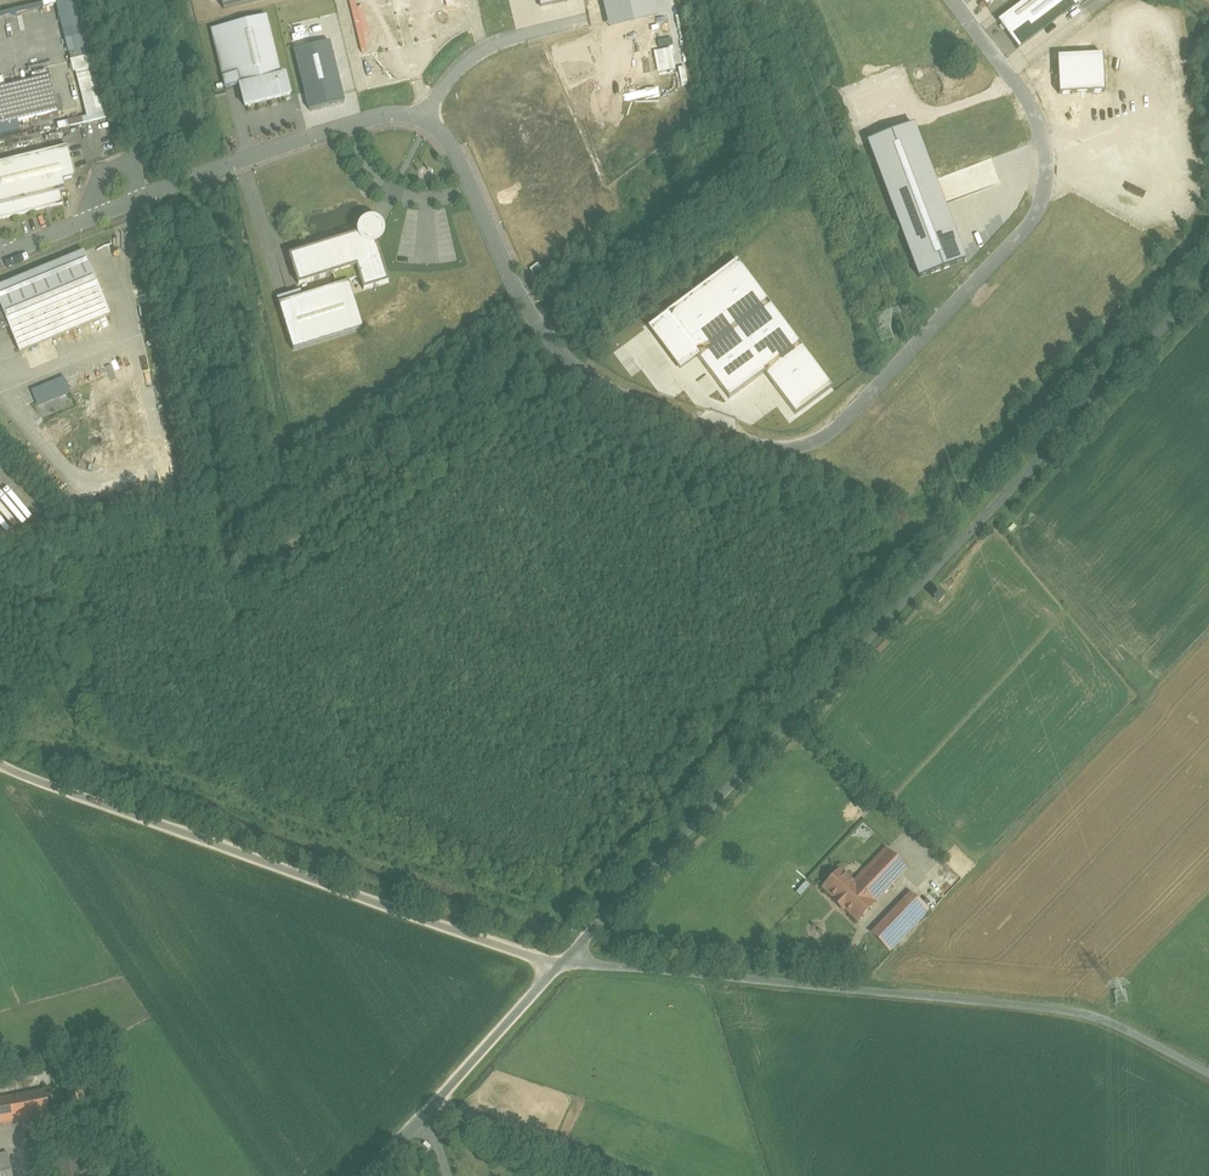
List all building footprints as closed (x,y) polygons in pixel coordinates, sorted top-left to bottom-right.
[(224,10),(264,0),(222,0),(224,10)] [(613,25),(656,15),(653,0),(606,0),(613,25)] [(997,21),(1018,49),(1078,5),(1074,0),(1026,0),(997,21)] [(267,16),(212,29),(224,78),(238,74),(241,85),(282,75),(267,16)] [(331,43),(294,51),(309,111),(345,102),(331,43)] [(1103,55),(1057,58),(1059,94),(1105,92),(1103,55)] [(93,56),(71,61),(74,74),(76,74),(87,118),(58,125),(59,129),(108,118),(93,56)] [(241,85),(246,107),(291,96),(286,74),(282,75),(241,85)] [(0,88),(0,126),(58,112),(50,76),(0,88)] [(899,83),(852,101),(918,278),(965,261),(899,83)] [(1108,120),(1092,126),(1094,131),(1110,125),(1108,120)] [(1089,127),(1072,132),(1074,139),(1091,133),(1089,127)] [(0,163),(0,206),(60,192),(66,191),(63,181),(75,178),(67,147),(0,163)] [(0,206),(0,219),(63,204),(60,192),(0,206)] [(361,233),(290,255),(300,285),(334,274),(357,267),(361,277),(365,290),(390,282),(378,246),(377,246),(376,241),(377,240),(379,238),(381,236),(382,234),(382,231),(381,229),(380,226),(379,224),(377,223),(374,222),(372,222),(369,222),(367,223),(365,225),(363,227),(362,230),(362,232),(362,234),(361,234),(361,233)] [(0,286),(0,302),(10,326),(21,352),(111,315),(85,251),(0,286)] [(738,263),(649,328),(679,369),(697,356),(729,398),(765,371),(796,413),(831,387),(738,263)] [(539,264),(531,270),(535,275),(543,269),(539,264)] [(357,267),(334,274),(337,286),(350,282),(349,281),(361,277),(357,267)] [(337,286),(280,304),(294,350),(364,328),(350,282),(337,286)] [(10,326),(0,302),(0,330),(10,326)] [(63,378),(33,391),(39,406),(70,394),(63,378)] [(40,418),(32,408),(28,412),(36,421),(40,418)] [(177,442),(170,444),(172,452),(179,450),(177,442)] [(887,850),(853,884),(874,904),(907,869),(887,850)] [(840,872),(824,888),(858,920),(874,904),(853,884),(840,872)] [(910,894),(872,934),(889,951),(928,911),(910,894)] [(83,1087),(69,1090),(73,1109),(87,1106),(83,1087)] [(0,1099),(0,1123),(51,1113),(46,1090),(0,1099)] [(0,1155),(0,1175),(14,1175),(9,1153),(0,1155)] [(60,1159),(64,1175),(80,1175),(76,1156),(60,1159)]
